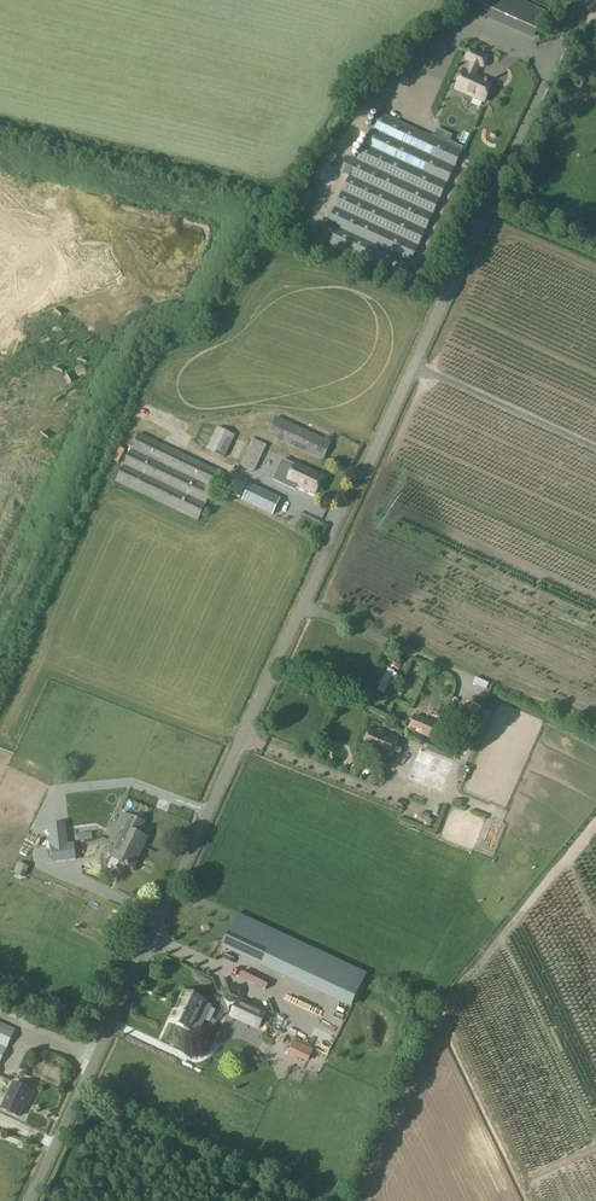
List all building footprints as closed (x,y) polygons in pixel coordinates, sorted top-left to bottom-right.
[(472,7),(533,35),(544,11),(520,0),(475,0),(472,7)] [(491,84),(474,76),(479,65),(482,66),(486,57),(471,50),(466,59),(472,62),(467,73),(464,71),(456,89),(484,102),(491,84)] [(349,176),(320,240),(404,278),(462,151),(433,138),(379,113),(357,161),(348,157),(341,173),(349,176)] [(450,141),(453,135),(437,128),(433,138),(462,151),(464,148),(450,141)] [(276,416),(267,435),(323,460),(331,442),(276,416)] [(207,449),(225,458),(235,435),(217,427),(207,449)] [(115,482),(198,521),(221,472),(139,433),(115,482)] [(240,465),(254,472),(267,445),(252,439),(240,465)] [(283,459),(273,479),(286,485),(288,482),(314,495),(323,477),(296,464),(295,465),(283,459)] [(223,492),(240,500),(247,484),(231,476),(223,492)] [(273,515),(280,499),(250,485),(242,500),(273,515)] [(472,729),(481,707),(467,701),(458,723),(472,729)] [(419,739),(421,734),(436,740),(442,727),(415,716),(409,729),(413,730),(410,736),(419,739)] [(363,748),(390,758),(397,739),(371,728),(363,748)] [(415,748),(406,774),(443,789),(454,761),(415,748)] [(405,793),(403,799),(418,806),(421,800),(405,793)] [(424,826),(430,828),(435,809),(428,807),(424,826)] [(122,811),(109,840),(118,844),(121,845),(115,858),(134,867),(147,838),(139,835),(145,822),(127,814),(122,811)] [(68,844),(65,822),(49,824),(53,862),(70,861),(76,860),(74,844),(68,845),(68,844)] [(481,842),(493,846),(498,828),(487,824),(481,842)] [(13,873),(24,878),(29,867),(18,862),(13,873)] [(238,914),(224,944),(278,970),(351,1003),(353,1004),(362,986),(367,974),(365,973),(292,939),(238,914)] [(213,1006),(184,993),(175,1010),(178,1010),(173,1021),(190,1028),(195,1017),(206,1022),(213,1006)] [(258,1030),(267,1012),(238,998),(229,1017),(258,1030)] [(15,1030),(0,1023),(0,1063),(15,1030)] [(26,1028),(25,1032),(43,1039),(45,1035),(26,1028)] [(288,1054),(307,1062),(313,1049),(294,1041),(288,1054)] [(28,1101),(33,1092),(13,1083),(1,1109),(19,1117),(26,1100),(28,1101)]
